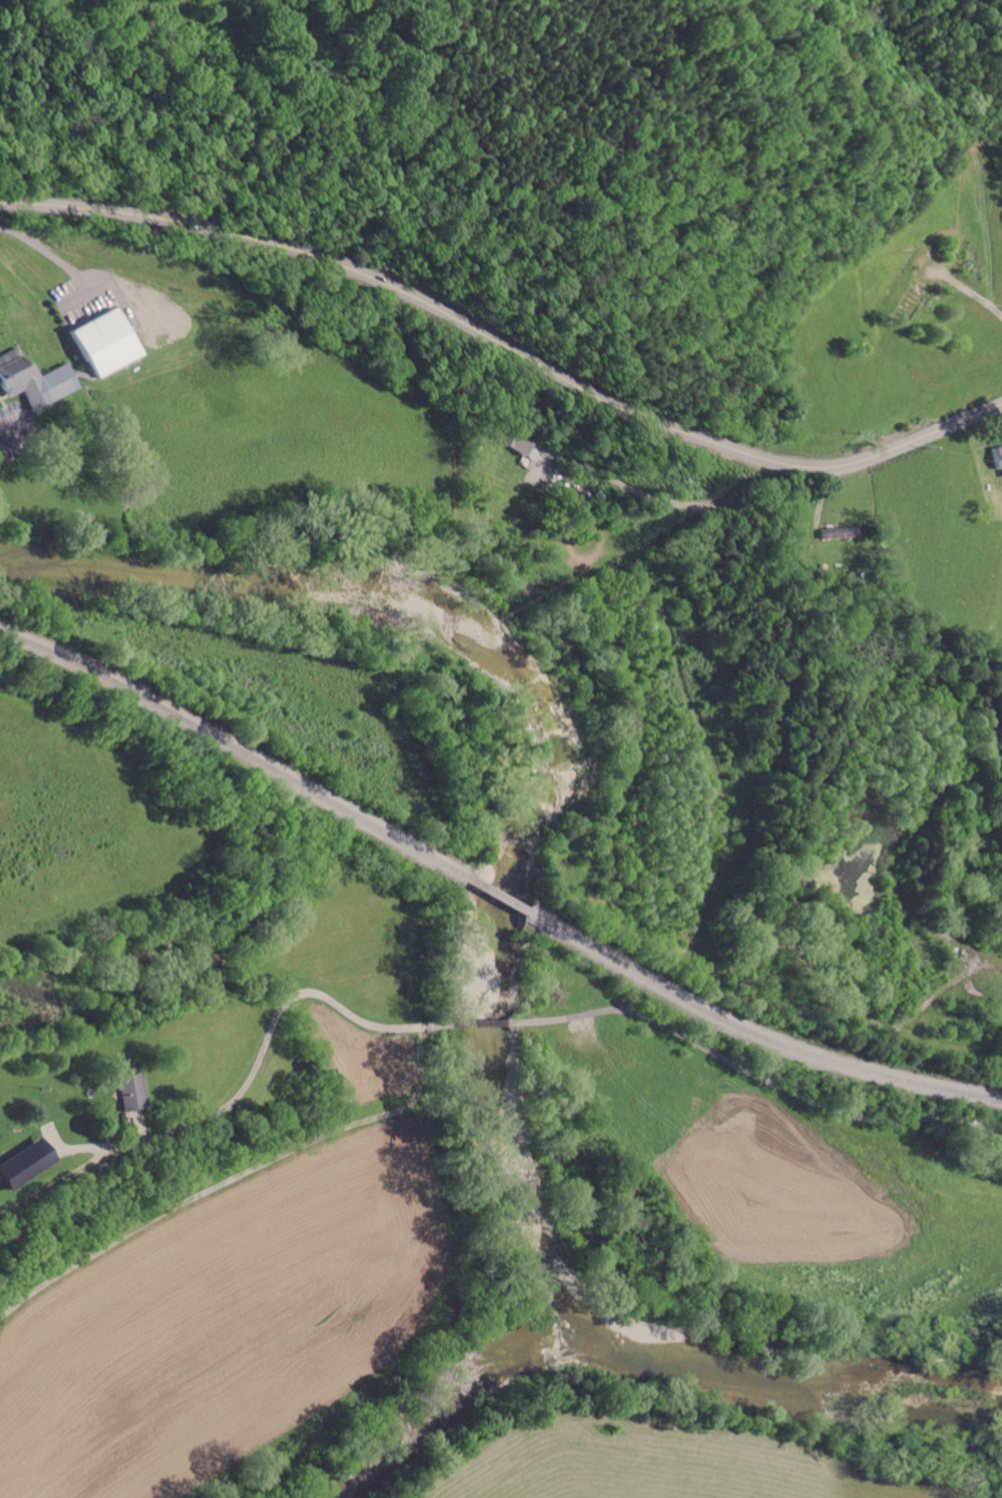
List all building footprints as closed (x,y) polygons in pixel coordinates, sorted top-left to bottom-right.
[(148,356),(126,306),(74,329),(96,379),(148,356)] [(70,362),(43,375),(36,361),(30,364),(21,346),(0,355),(0,374),(11,397),(27,390),(36,410),(82,388),(70,362)] [(995,469),(1001,468),(1001,446),(992,447),(995,469)] [(820,528),(820,537),(866,536),(866,526),(820,528)] [(124,1110),(148,1105),(140,1071),(117,1076),(124,1110)] [(45,1136),(0,1160),(0,1170),(10,1189),(59,1162),(45,1136)]
